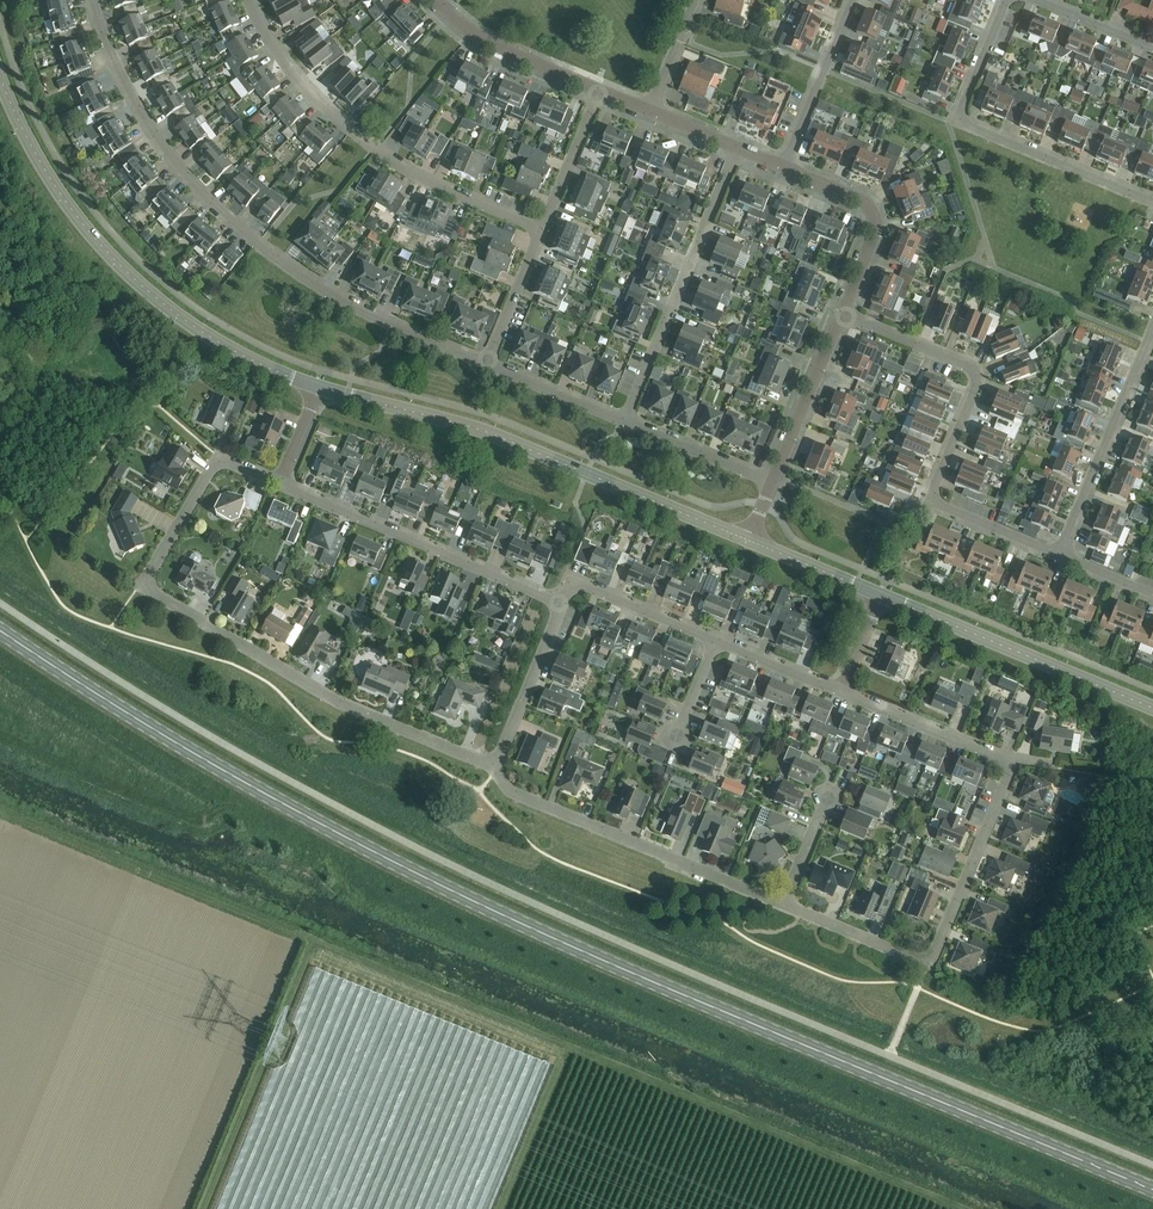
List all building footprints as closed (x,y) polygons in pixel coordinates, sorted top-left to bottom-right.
[(71,15),(70,10),(71,9),(72,8),(72,7),(72,6),(72,5),(71,4),(70,4),(69,4),(68,4),(67,1),(66,1),(65,0),(46,0),(51,20),(71,15)] [(124,13),(137,9),(134,0),(112,0),(114,8),(122,6),(124,12),(124,13)] [(214,22),(233,13),(228,2),(220,5),(218,0),(215,0),(205,4),(206,5),(214,22)] [(275,14),(300,0),(270,0),(268,1),(275,14)] [(305,0),(300,0),(275,14),(282,27),(293,21),(296,28),(315,17),(305,0)] [(372,1),(381,14),(394,5),(391,0),(373,0),(372,1)] [(727,0),(716,0),(713,12),(725,16),(724,23),(741,28),(744,20),(748,22),(752,7),(727,0)] [(880,11),(895,17),(902,1),(898,0),(869,0),(869,1),(882,6),(880,11)] [(980,14),(985,1),(982,0),(957,0),(956,4),(980,14)] [(761,3),(759,9),(766,12),(768,5),(761,3)] [(814,11),(809,9),(795,3),(789,16),(795,18),(793,26),(815,35),(820,21),(812,18),(814,11)] [(980,14),(956,4),(948,22),(968,30),(971,24),(975,26),(980,14)] [(144,6),(137,9),(124,13),(125,14),(127,19),(119,22),(124,34),(144,26),(139,14),(146,11),(144,6)] [(395,34),(400,29),(414,15),(404,6),(385,24),(395,34)] [(383,15),(388,21),(393,16),(388,10),(383,15)] [(888,34),(895,17),(880,11),(878,16),(865,11),(860,22),(880,30),(888,34)] [(233,13),(214,22),(222,39),(222,40),(234,34),(231,28),(239,25),(233,13)] [(74,26),(75,25),(76,25),(76,24),(77,24),(77,23),(76,22),(76,21),(75,20),(74,20),(73,20),(71,15),(51,20),(55,34),(58,33),(60,41),(75,36),(73,29),(75,29),(74,26)] [(423,25),(414,15),(400,29),(409,38),(407,40),(412,45),(423,35),(418,30),(423,25)] [(1027,34),(1039,39),(1047,21),(1034,16),(1032,23),(1025,20),(1019,34),(1026,37),(1027,34)] [(300,33),(305,39),(295,46),(304,58),(323,43),(322,43),(314,32),(321,26),(317,20),(300,33)] [(1047,21),(1039,39),(1045,41),(1048,53),(1054,56),(1062,36),(1056,33),(1059,26),(1047,21)] [(866,43),(880,49),(884,39),(878,36),(880,30),(860,22),(856,33),(868,38),(866,43)] [(949,38),(947,43),(965,51),(970,38),(966,36),(968,30),(948,22),(943,35),(949,38)] [(359,23),(353,28),(355,32),(362,27),(359,23)] [(139,49),(151,44),(144,26),(124,34),(129,46),(136,43),(139,48),(139,49)] [(793,26),(790,33),(784,30),(778,44),(798,52),(801,45),(809,48),(815,35),(793,26)] [(365,27),(357,31),(361,38),(369,34),(365,27)] [(750,27),(747,34),(757,38),(759,31),(750,27)] [(1069,38),(1062,36),(1054,56),(1061,59),(1071,52),(1076,54),(1084,37),(1072,32),(1069,38)] [(234,34),(222,40),(223,41),(227,48),(233,57),(251,46),(244,35),(237,39),(234,34)] [(353,47),(361,40),(356,35),(349,42),(353,47)] [(83,51),(83,50),(84,50),(84,49),(85,48),(85,47),(84,46),(83,45),(82,45),(81,45),(80,45),(79,42),(78,42),(75,36),(60,41),(63,48),(60,49),(65,63),(85,56),(83,51)] [(323,43),(304,58),(314,69),(326,59),(331,65),(344,55),(330,37),(322,43),(323,43)] [(1084,37),(1076,54),(1074,60),(1093,68),(1102,44),(1084,37)] [(222,40),(214,45),(219,53),(227,48),(223,41),(222,40)] [(847,54),(876,66),(878,60),(881,62),(885,60),(888,52),(880,49),(866,43),(864,48),(852,43),(847,54)] [(939,48),(934,60),(953,68),(956,61),(960,63),(965,51),(947,43),(944,50),(939,48)] [(140,71),(160,61),(151,44),(139,49),(142,56),(135,60),(140,71)] [(1113,70),(1121,52),(1102,44),(1093,68),(1092,69),(1111,76),(1114,70),(1113,70)] [(251,46),(233,57),(224,63),(236,80),(254,66),(250,61),(258,57),(251,46)] [(905,70),(913,53),(907,50),(899,67),(905,70)] [(1139,60),(1121,52),(1113,70),(1114,70),(1119,72),(1117,78),(1130,83),(1132,77),(1139,60)] [(873,74),(876,66),(847,54),(842,65),(844,66),(841,75),(874,88),(877,79),(875,75),(873,74)] [(894,55),(891,61),(899,65),(902,59),(894,55)] [(87,61),(85,56),(65,63),(62,64),(70,86),(77,83),(91,77),(91,76),(88,70),(90,69),(89,66),(90,66),(90,65),(91,64),(91,63),(91,62),(90,62),(90,61),(89,61),(88,61),(87,61)] [(340,96),(356,79),(345,69),(352,62),(346,57),(335,69),(340,74),(329,86),(340,96)] [(684,76),(709,87),(714,75),(721,76),(725,66),(706,58),(702,67),(690,61),(684,76)] [(48,62),(53,73),(59,71),(54,59),(48,62)] [(936,70),(932,81),(949,88),(954,76),(950,74),(953,68),(934,60),(931,68),(936,70)] [(1130,83),(1129,84),(1148,92),(1151,85),(1152,80),(1152,65),(1139,60),(1132,77),(1130,83)] [(156,85),(168,78),(160,61),(140,71),(146,82),(153,78),(156,85)] [(457,80),(467,86),(477,69),(465,63),(464,65),(458,62),(446,82),(453,86),(457,80)] [(247,95),(255,89),(272,76),(264,66),(261,69),(257,64),(254,66),(236,80),(247,95)] [(477,96),(485,101),(495,79),(477,69),(467,86),(465,90),(477,96)] [(746,69),(743,77),(752,80),(755,72),(746,69)] [(230,74),(223,78),(228,89),(235,85),(230,74)] [(763,82),(774,87),(777,79),(765,75),(763,82)] [(982,107),(980,110),(992,115),(1004,88),(996,85),(995,88),(990,86),(994,78),(987,75),(981,88),(988,91),(982,107)] [(267,105),(277,97),(273,91),(280,86),(272,76),(255,89),(262,98),(255,103),(261,111),(267,105)] [(704,98),(709,87),(684,76),(678,91),(690,96),(686,105),(706,113),(710,103),(704,98)] [(102,95),(100,90),(101,89),(101,88),(101,87),(101,86),(100,85),(99,84),(98,84),(97,85),(95,82),(94,83),(91,77),(77,83),(80,90),(77,91),(83,105),(102,95)] [(159,106),(178,95),(168,78),(156,85),(160,91),(153,95),(159,106)] [(207,78),(201,82),(204,87),(210,84),(207,78)] [(897,78),(891,91),(900,95),(906,82),(897,78)] [(366,89),(356,79),(340,96),(351,106),(362,94),(367,99),(379,87),(373,82),(366,89)] [(426,90),(432,92),(436,81),(430,79),(426,90)] [(505,111),(508,105),(515,87),(495,79),(485,101),(485,103),(505,111)] [(944,100),(949,88),(932,81),(927,92),(924,91),(921,99),(935,104),(937,97),(944,100)] [(1078,81),(1074,90),(1081,92),(1084,84),(1078,81)] [(763,82),(757,93),(774,102),(780,90),(763,82)] [(515,87),(508,105),(513,107),(511,114),(523,119),(530,103),(524,101),(527,92),(515,87)] [(1004,88),(992,115),(1005,120),(1005,118),(1011,104),(1018,107),(1024,93),(1017,90),(1016,93),(1004,88)] [(750,126),(762,97),(754,97),(743,92),(735,111),(741,113),(738,121),(750,126)] [(1110,100),(1111,93),(1103,92),(1102,99),(1110,100)] [(1024,93),(1018,107),(1025,110),(1019,126),(1031,131),(1039,112),(1043,103),(1043,101),(1024,93)] [(107,105),(108,105),(109,104),(109,103),(109,102),(109,101),(108,100),(107,100),(107,99),(106,99),(105,100),(102,95),(83,105),(90,118),(93,116),(97,123),(110,115),(107,109),(109,108),(107,105)] [(177,119),(188,111),(178,95),(159,106),(166,117),(173,113),(176,118),(177,119)] [(280,120),(296,105),(287,96),(281,101),(277,97),(267,105),(261,111),(265,116),(272,111),(280,120)] [(762,97),(750,126),(761,131),(764,123),(770,125),(778,108),(769,104),(762,97)] [(221,99),(214,104),(218,111),(226,105),(221,99)] [(545,128),(555,104),(543,99),(540,106),(532,102),(526,119),(533,122),(533,123),(545,128)] [(1124,99),(1121,108),(1127,111),(1131,102),(1124,99)] [(1039,112),(1031,131),(1043,136),(1050,120),(1056,123),(1062,109),(1055,106),(1054,108),(1043,103),(1039,112)] [(568,109),(555,104),(545,128),(564,136),(573,113),(567,111),(568,109)] [(294,134),(303,125),(298,120),(305,114),(296,105),(280,120),(288,128),(289,129),(294,134)] [(188,111),(177,119),(181,124),(174,129),(182,139),(199,127),(195,120),(201,116),(194,107),(188,111)] [(228,108),(221,113),(230,124),(237,119),(228,108)] [(1062,109),(1056,123),(1064,126),(1057,142),(1069,147),(1077,128),(1070,125),(1072,120),(1075,114),(1062,109)] [(471,113),(468,121),(474,124),(476,124),(480,126),(484,118),(479,116),(471,113)] [(114,121),(110,115),(97,123),(86,130),(93,140),(100,135),(106,144),(123,132),(120,128),(121,127),(122,127),(122,126),(122,125),(122,124),(121,124),(121,123),(120,123),(119,122),(118,122),(117,123),(115,120),(114,121)] [(414,152),(425,133),(418,129),(421,124),(408,116),(398,131),(407,137),(402,145),(414,152)] [(239,120),(233,125),(243,137),(249,132),(239,120)] [(251,120),(246,125),(251,130),(256,125),(251,120)] [(462,120),(460,126),(466,129),(469,122),(462,120)] [(1077,128),(1069,147),(1081,152),(1088,136),(1095,138),(1100,125),(1088,120),(1084,130),(1077,128)] [(307,129),(303,125),(294,134),(308,147),(322,131),(313,122),(307,129)] [(823,159),(832,140),(823,136),(826,128),(814,123),(808,135),(815,138),(809,153),(823,159)] [(1100,125),(1095,138),(1102,142),(1095,158),(1107,163),(1115,143),(1109,141),(1110,136),(1113,131),(1100,125)] [(72,127),(66,130),(69,136),(75,133),(72,127)] [(199,127),(182,139),(189,150),(196,145),(200,150),(211,142),(199,127)] [(288,128),(281,133),(288,140),(294,134),(289,129),(288,128)] [(612,151),(619,133),(607,128),(604,135),(597,132),(592,145),(599,148),(600,146),(612,151)] [(86,129),(76,135),(78,138),(88,133),(86,129)] [(511,130),(508,137),(516,140),(519,133),(511,130)] [(332,139),(322,131),(308,147),(314,152),(309,157),(314,162),(318,165),(331,150),(326,145),(332,139)] [(130,142),(130,141),(131,141),(131,140),(131,139),(131,138),(130,137),(129,137),(128,136),(127,137),(126,137),(123,132),(106,144),(114,156),(117,154),(121,161),(134,152),(130,146),(131,145),(130,142)] [(437,140),(425,133),(414,152),(426,159),(431,151),(439,156),(449,141),(440,135),(437,140)] [(631,138),(619,133),(612,151),(624,156),(631,138)] [(1115,143),(1107,163),(1119,168),(1120,167),(1126,151),(1133,154),(1139,141),(1127,136),(1120,133),(1115,143)] [(844,150),(851,153),(856,140),(843,135),(840,143),(832,140),(823,159),(838,165),(844,150)] [(852,171),(866,177),(874,157),(865,154),(868,146),(856,140),(851,153),(858,156),(852,171)] [(1133,154),(1140,157),(1134,174),(1146,179),(1152,161),(1152,151),(1150,149),(1151,146),(1139,141),(1133,154)] [(207,171),(223,156),(211,142),(200,150),(197,154),(201,159),(199,161),(207,171)] [(471,156),(473,151),(452,142),(445,159),(454,162),(450,172),(463,177),(472,156),(471,156)] [(540,143),(537,150),(544,153),(547,146),(540,143)] [(649,166),(656,148),(644,143),(634,168),(647,173),(649,166)] [(874,157),(866,177),(880,183),(889,182),(903,149),(890,143),(882,161),(874,157)] [(543,179),(542,180),(544,181),(550,168),(543,165),(545,162),(546,163),(549,155),(522,144),(517,155),(528,159),(523,170),(523,171),(543,179)] [(669,153),(656,148),(649,166),(659,170),(657,175),(666,178),(671,165),(665,162),(669,153)] [(496,160),(473,151),(471,156),(472,156),(463,177),(476,182),(480,173),(489,177),(496,160)] [(123,169),(132,180),(149,167),(145,163),(146,163),(146,162),(146,161),(146,160),(146,159),(145,158),(144,158),(143,158),(142,158),(141,158),(139,156),(138,157),(134,152),(121,161),(126,167),(123,169)] [(914,153),(909,158),(913,163),(918,159),(914,153)] [(227,179),(236,170),(223,156),(207,171),(216,180),(222,174),(227,179)] [(623,157),(619,166),(626,169),(630,160),(623,157)] [(674,157),(671,165),(666,178),(674,182),(674,184),(683,188),(686,181),(694,163),(681,158),(681,160),(674,157)] [(580,158),(577,165),(585,168),(588,161),(580,158)] [(694,163),(686,181),(698,186),(697,189),(704,191),(710,178),(703,175),(706,169),(694,163)] [(227,190),(236,199),(250,183),(255,177),(241,165),(236,170),(227,179),(228,180),(232,184),(227,190)] [(118,166),(113,169),(117,178),(123,175),(118,166)] [(149,167),(132,180),(128,184),(137,196),(144,189),(149,195),(149,196),(161,185),(156,180),(158,179),(156,176),(157,175),(157,174),(157,173),(157,172),(156,172),(155,171),(154,171),(153,171),(152,172),(149,167)] [(538,192),(542,180),(543,179),(523,171),(523,170),(521,169),(516,182),(505,177),(501,189),(528,200),(531,192),(530,192),(531,189),(538,192)] [(626,169),(621,183),(628,186),(634,172),(626,169)] [(286,171),(278,180),(286,186),(294,177),(286,171)] [(378,198),(390,179),(378,172),(373,180),(364,175),(355,190),(364,196),(367,191),(378,198)] [(892,190),(898,204),(918,197),(914,188),(922,185),(917,172),(905,177),(907,184),(892,190)] [(299,180),(305,185),(310,179),(304,174),(299,180)] [(580,179),(575,192),(604,204),(609,194),(606,193),(610,184),(587,174),(584,181),(580,179)] [(497,178),(491,176),(488,183),(495,186),(497,178)] [(390,179),(378,198),(375,203),(396,215),(405,200),(397,195),(402,186),(390,179)] [(251,201),(256,206),(265,196),(250,183),(236,199),(245,207),(251,201)] [(174,196),(174,195),(174,194),(175,194),(174,193),(174,192),(174,191),(173,191),(172,190),(171,191),(170,191),(169,191),(167,189),(166,190),(161,185),(149,196),(149,195),(146,198),(151,204),(152,204),(162,214),(177,200),(174,196)] [(750,208),(757,190),(745,185),(742,192),(736,189),(730,202),(735,204),(734,207),(742,211),(744,205),(750,208)] [(265,196),(256,206),(262,210),(257,217),(267,225),(286,201),(270,189),(265,196)] [(630,190),(626,200),(633,202),(637,193),(630,190)] [(747,214),(765,222),(771,208),(765,206),(770,195),(757,190),(750,208),(747,214)] [(604,204),(575,192),(569,205),(576,208),(574,215),(594,223),(598,214),(600,215),(604,204)] [(963,211),(957,193),(947,197),(953,214),(963,211)] [(681,194),(675,208),(687,213),(691,204),(688,197),(681,194)] [(918,197),(898,204),(904,219),(919,213),(921,220),(934,215),(929,202),(921,206),(918,197)] [(336,206),(349,214),(354,207),(340,198),(336,206)] [(430,225),(439,205),(426,199),(422,208),(413,205),(406,221),(416,225),(418,220),(430,225)] [(176,233),(191,216),(186,211),(188,210),(185,208),(186,207),(186,206),(186,205),(186,204),(185,203),(184,202),(183,202),(182,203),(181,203),(177,200),(162,214),(173,225),(170,227),(176,233)] [(323,200),(310,216),(312,218),(317,221),(330,205),(323,200)] [(782,221),(787,223),(794,205),(782,200),(778,211),(771,208),(765,222),(764,225),(778,231),(782,221)] [(695,202),(692,211),(700,214),(703,205),(695,202)] [(452,210),(439,205),(430,225),(438,228),(436,234),(450,240),(457,223),(448,219),(452,210)] [(794,237),(802,240),(811,217),(805,214),(807,211),(794,205),(787,223),(793,226),(792,230),(794,237)] [(655,227),(663,230),(682,238),(688,224),(674,218),(676,211),(664,206),(655,227)] [(632,208),(629,215),(636,218),(639,211),(632,208)] [(196,245),(209,229),(205,225),(206,224),(206,223),(206,222),(205,221),(204,221),(204,220),(203,220),(202,220),(201,221),(200,221),(198,219),(197,221),(192,216),(191,216),(176,233),(183,238),(185,236),(196,245)] [(811,217),(802,240),(802,241),(809,244),(810,241),(816,243),(819,236),(824,239),(832,221),(819,216),(818,219),(811,217)] [(312,218),(293,242),(316,261),(331,242),(337,235),(325,225),(323,226),(312,218)] [(562,223),(556,236),(586,248),(590,238),(588,237),(592,228),(572,219),(569,226),(562,223)] [(832,221),(824,239),(831,241),(827,251),(839,256),(848,236),(846,235),(848,230),(843,228),(844,226),(832,221)] [(509,260),(510,259),(515,248),(508,245),(509,242),(510,243),(513,235),(512,235),(515,229),(504,224),(501,230),(487,224),(482,235),(492,239),(487,252),(489,253),(489,252),(509,260)] [(363,226),(359,233),(370,239),(374,232),(363,226)] [(614,227),(611,233),(619,236),(622,230),(614,227)] [(953,228),(950,236),(955,239),(958,230),(953,228)] [(214,232),(209,229),(196,245),(199,248),(196,252),(203,258),(205,256),(211,261),(225,244),(220,239),(221,238),(218,236),(219,235),(219,234),(219,233),(218,232),(217,231),(216,231),(215,231),(214,232)] [(646,248),(659,254),(662,247),(676,253),(682,238),(663,230),(659,239),(651,236),(646,248)] [(147,231),(141,237),(146,242),(152,237),(147,231)] [(894,246),(913,254),(917,246),(925,249),(930,236),(917,231),(915,238),(900,232),(894,246)] [(551,249),(565,255),(563,262),(576,267),(580,258),(582,259),(586,248),(556,236),(551,249)] [(715,250),(737,259),(740,252),(746,254),(751,243),(735,236),(733,243),(720,238),(715,250)] [(156,240),(150,246),(156,252),(162,246),(156,240)] [(339,249),(331,242),(316,261),(328,271),(337,261),(342,265),(354,251),(344,243),(339,249)] [(239,253),(239,252),(239,251),(239,250),(239,249),(238,248),(237,248),(236,248),(235,248),(234,248),(234,249),(231,247),(230,248),(225,244),(211,261),(217,266),(219,264),(230,273),(243,256),(239,253)] [(606,244),(602,254),(610,257),(614,247),(606,244)] [(766,246),(764,253),(773,257),(776,250),(766,246)] [(900,274),(913,279),(918,266),(910,263),(913,254),(894,246),(888,261),(903,267),(900,274)] [(656,261),(659,254),(646,248),(641,261),(649,264),(645,273),(665,281),(670,267),(656,261)] [(1144,268),(1152,272),(1152,249),(1145,268),(1144,268)] [(734,267),(737,259),(715,250),(710,262),(723,268),(720,274),(736,281),(740,269),(734,267)] [(436,256),(435,260),(444,264),(449,254),(445,251),(436,256)] [(512,260),(510,259),(509,260),(489,252),(489,253),(485,263),(474,259),(470,270),(496,281),(500,274),(499,273),(500,270),(506,273),(512,260)] [(365,292),(376,271),(367,266),(371,260),(359,254),(351,269),(357,273),(351,284),(365,292)] [(453,267),(456,259),(450,257),(447,265),(453,267)] [(762,260),(759,268),(767,272),(770,263),(762,260)] [(799,287),(818,295),(824,280),(809,274),(812,267),(800,262),(794,275),(802,278),(799,287)] [(544,267),(538,280),(568,293),(570,282),(574,272),(554,264),(551,271),(544,267)] [(1126,283),(1132,285),(1150,293),(1152,287),(1152,286),(1152,280),(1148,277),(1150,271),(1152,272),(1144,268),(1145,268),(1135,264),(1132,271),(1131,270),(1126,283)] [(180,265),(175,272),(180,276),(186,270),(180,265)] [(833,265),(831,271),(837,274),(840,268),(833,265)] [(438,266),(436,271),(442,274),(445,268),(438,266)] [(385,275),(376,271),(365,292),(380,299),(386,288),(392,291),(400,275),(389,269),(385,275)] [(933,269),(930,278),(935,280),(939,271),(933,269)] [(191,272),(184,280),(191,285),(197,277),(191,272)] [(634,278),(628,291),(641,296),(644,289),(659,295),(665,281),(645,273),(642,282),(634,278)] [(876,289),(896,297),(900,288),(907,291),(913,279),(900,274),(897,280),(882,274),(876,289)] [(416,315),(425,293),(415,289),(418,282),(406,277),(399,294),(406,297),(401,309),(416,315)] [(753,279),(749,289),(757,292),(761,282),(753,279)] [(562,301),(568,293),(538,280),(533,293),(539,296),(537,303),(558,312),(562,301)] [(602,280),(599,287),(606,290),(609,283),(602,280)] [(697,294),(719,303),(722,296),(728,298),(733,287),(717,281),(715,287),(702,282),(697,294)] [(1132,285),(1127,297),(1145,305),(1150,293),(1132,285)] [(737,286),(734,293),(741,295),(743,289),(737,286)] [(208,287),(202,294),(210,300),(216,294),(208,287)] [(782,305),(795,310),(797,303),(812,309),(818,295),(799,287),(795,295),(787,292),(782,305)] [(892,305),(896,297),(876,289),(871,303),(872,304),(869,311),(895,321),(900,309),(892,305)] [(434,297),(425,293),(416,315),(431,321),(436,309),(442,312),(449,295),(437,290),(434,297)] [(1095,290),(1092,296),(1101,300),(1104,293),(1095,290)] [(641,296),(628,291),(623,303),(631,307),(628,315),(647,323),(653,309),(638,303),(641,296)] [(716,311),(719,303),(697,294),(692,307),(704,312),(702,318),(717,325),(722,314),(716,311)] [(449,328),(463,334),(472,312),(463,308),(466,302),(454,297),(447,313),(454,316),(449,328)] [(945,299),(938,297),(930,318),(936,320),(932,329),(944,334),(954,310),(942,306),(945,299)] [(1113,305),(1122,309),(1125,302),(1116,298),(1113,305)] [(1011,299),(1007,307),(1019,312),(1022,304),(1011,299)] [(778,318),(775,327),(801,337),(806,323),(792,317),(795,310),(782,305),(777,317),(778,318)] [(970,340),(980,316),(969,311),(970,308),(964,305),(958,318),(964,321),(958,335),(970,340)] [(490,331),(497,315),(483,309),(481,316),(472,312),(463,334),(478,341),(483,328),(490,331)] [(980,316),(970,340),(982,345),(988,331),(994,333),(1000,319),(988,314),(987,319),(980,316)] [(647,323),(628,315),(624,324),(616,321),(611,334),(624,339),(626,332),(641,338),(647,323)] [(1071,334),(1075,328),(1068,323),(1064,330),(1071,334)] [(551,324),(547,334),(550,336),(552,331),(554,332),(556,326),(551,324)] [(579,346),(587,328),(578,324),(570,342),(579,346)] [(679,338),(701,348),(704,340),(710,343),(715,331),(699,325),(696,331),(684,326),(679,338)] [(758,345),(764,347),(777,352),(780,346),(795,352),(801,337),(775,327),(771,335),(770,335),(767,341),(761,338),(758,345)] [(1014,360),(1021,357),(1028,354),(1025,347),(1020,336),(1021,336),(1017,327),(995,336),(998,344),(990,347),(995,359),(1011,353),(1014,360)] [(1073,341),(1082,344),(1086,331),(1077,328),(1073,341)] [(540,352),(546,335),(535,331),(532,337),(522,333),(513,355),(528,361),(533,349),(540,352)] [(558,340),(546,335),(540,352),(546,355),(541,367),(556,373),(565,351),(555,347),(558,340)] [(857,343),(851,355),(872,364),(877,351),(885,355),(888,348),(862,337),(859,344),(857,343)] [(697,355),(701,348),(679,338),(673,351),(675,351),(672,358),(699,369),(704,358),(697,355)] [(1123,352),(1105,344),(1102,351),(1096,349),(1094,354),(1118,364),(1123,352)] [(569,378),(584,384),(593,362),(583,358),(586,352),(574,347),(567,363),(574,366),(569,378)] [(764,372),(783,380),(789,366),(774,359),(777,352),(764,347),(759,360),(767,363),(764,372)] [(595,375),(602,378),(597,390),(612,396),(621,374),(611,370),(614,363),(611,362),(613,358),(604,354),(595,375)] [(1031,361),(1028,354),(1021,357),(1014,360),(1007,362),(1010,369),(1000,373),(1005,385),(1029,376),(1024,364),(1031,361)] [(1087,371),(1111,381),(1118,364),(1094,354),(1087,371)] [(866,376),(872,364),(851,355),(846,368),(855,372),(852,379),(871,387),(874,380),(866,376)] [(922,361),(908,355),(906,361),(920,367),(922,361)] [(621,363),(632,365),(634,358),(622,356),(621,363)] [(896,365),(893,372),(900,375),(903,368),(896,365)] [(685,368),(681,376),(686,378),(690,370),(685,368)] [(1059,371),(1057,378),(1066,382),(1069,375),(1059,371)] [(1083,382),(1088,384),(1086,390),(1104,398),(1111,381),(1087,371),(1083,382)] [(777,394),(783,380),(764,372),(760,381),(752,377),(747,390),(759,395),(762,388),(777,394)] [(929,381),(924,393),(933,397),(948,403),(953,391),(944,387),(946,381),(925,372),(923,379),(929,381)] [(726,375),(724,381),(735,385),(737,379),(726,375)] [(654,380),(647,396),(653,399),(648,411),(663,417),(673,395),(663,391),(666,385),(654,380)] [(1026,385),(1024,390),(1031,393),(1033,388),(1026,385)] [(881,387),(878,394),(887,398),(890,391),(881,387)] [(740,399),(742,392),(730,388),(728,395),(740,399)] [(1104,398),(1086,390),(1081,389),(1074,406),(1096,415),(1098,410),(1099,410),(1104,398)] [(671,407),(678,409),(673,421),(688,428),(697,406),(687,402),(690,395),(678,390),(671,407)] [(931,404),(933,397),(924,393),(918,390),(915,397),(921,400),(917,412),(926,416),(940,422),(945,410),(931,404)] [(993,403),(1017,413),(1022,401),(1030,405),(1032,398),(1015,391),(1012,397),(998,391),(993,403)] [(850,399),(836,393),(830,406),(851,414),(856,402),(864,405),(867,398),(853,392),(850,399)] [(214,396),(202,424),(222,432),(228,417),(236,421),(244,403),(235,400),(233,404),(214,396)] [(250,397),(246,408),(255,412),(259,401),(250,397)] [(1151,404),(1145,401),(1140,413),(1152,418),(1152,398),(1151,404)] [(698,432),(713,438),(722,416),(707,410),(709,406),(702,403),(696,417),(703,419),(698,432)] [(996,425),(1018,434),(1022,423),(1014,419),(1017,413),(993,403),(988,415),(998,419),(996,425)] [(1045,404),(1042,411),(1050,414),(1053,407),(1045,404)] [(255,439),(255,438),(249,441),(246,447),(262,454),(266,444),(274,447),(284,424),(274,420),(277,412),(261,405),(258,414),(264,417),(255,439)] [(846,427),(851,414),(830,406),(825,419),(839,425),(837,431),(851,437),(853,430),(846,427)] [(917,412),(910,409),(907,416),(914,419),(909,430),(909,431),(933,440),(938,428),(924,422),(926,416),(917,412)] [(722,442),(737,448),(746,426),(737,422),(740,415),(728,410),(721,427),(727,430),(722,442)] [(871,413),(868,420),(878,424),(881,417),(871,413)] [(1076,413),(1071,425),(1090,433),(1095,421),(1076,413)] [(1140,413),(1136,425),(1138,426),(1136,431),(1152,439),(1152,418),(1140,413)] [(1059,420),(1052,437),(1071,445),(1073,440),(1085,445),(1090,433),(1071,425),(1059,420)] [(1039,422),(1036,429),(1043,431),(1045,424),(1039,422)] [(756,430),(746,426),(737,448),(752,454),(757,442),(764,445),(770,428),(759,423),(756,430)] [(983,427),(978,439),(1002,449),(1006,439),(1014,442),(1018,434),(996,425),(993,431),(983,427)] [(323,427),(321,434),(329,437),(332,431),(323,427)] [(909,430),(902,427),(899,434),(906,437),(901,449),(911,453),(925,459),(930,447),(906,437),(909,431),(909,430)] [(1131,436),(1126,448),(1145,455),(1150,444),(1131,436)] [(988,457),(985,463),(1003,470),(1007,459),(999,455),(1002,449),(978,439),(974,451),(988,457)] [(862,441),(860,447),(867,450),(870,444),(862,441)] [(809,457),(830,465),(835,453),(843,456),(846,449),(832,443),(829,450),(815,444),(809,457)] [(328,482),(340,455),(328,450),(329,447),(323,444),(311,471),(318,473),(316,477),(328,482)] [(163,458),(153,476),(161,482),(162,484),(166,486),(169,486),(176,490),(187,473),(181,469),(188,456),(172,446),(164,459),(163,458)] [(908,459),(911,453),(901,449),(895,446),(892,453),(898,456),(894,467),(893,468),(908,474),(917,477),(922,465),(908,459)] [(1062,448),(1057,460),(1075,467),(1080,455),(1062,448)] [(1125,468),(1141,474),(1144,476),(1147,469),(1140,466),(1145,455),(1126,448),(1121,460),(1127,462),(1125,468)] [(351,483),(355,474),(361,460),(353,457),(352,460),(340,455),(328,482),(340,487),(344,480),(351,483)] [(827,473),(830,465),(809,457),(804,470),(818,476),(816,482),(829,488),(834,476),(827,473)] [(373,465),(361,460),(355,474),(361,477),(355,493),(367,498),(375,479),(368,476),(373,465)] [(1075,467),(1057,460),(1052,472),(1070,479),(1075,467)] [(964,462),(959,473),(983,483),(987,472),(1000,477),(1003,470),(985,463),(982,469),(964,462)] [(893,468),(894,467),(887,465),(884,472),(891,474),(886,486),(888,487),(909,496),(914,484),(905,480),(908,474),(893,468)] [(422,466),(420,474),(427,476),(430,468),(422,466)] [(1139,480),(1141,474),(1125,468),(1122,473),(1117,471),(1112,483),(1130,490),(1131,487),(1138,490),(1142,481),(1139,480)] [(401,469),(399,475),(405,478),(407,474),(405,473),(405,471),(401,469)] [(1032,478),(1044,483),(1047,476),(1034,471),(1032,478)] [(983,483),(959,473),(954,485),(968,491),(966,497),(982,504),(985,497),(978,495),(983,483)] [(392,509),(404,514),(412,495),(406,492),(407,488),(402,485),(405,479),(397,476),(387,501),(394,504),(392,509)] [(375,479),(367,498),(379,503),(389,480),(383,477),(382,482),(375,479)] [(866,478),(864,484),(870,487),(865,499),(888,509),(893,497),(885,493),(870,487),(873,480),(866,478)] [(1047,483),(1042,494),(1061,502),(1066,490),(1047,483)] [(1130,490),(1112,483),(1107,495),(1125,502),(1130,490)] [(412,495),(404,514),(416,519),(423,503),(430,506),(436,492),(417,484),(412,495)] [(438,486),(436,492),(442,495),(445,489),(438,486)] [(261,496),(246,490),(242,498),(227,492),(226,495),(223,496),(220,495),(214,510),(216,516),(230,522),(239,519),(244,507),(255,512),(261,496)] [(114,524),(126,553),(145,545),(132,516),(131,517),(130,513),(138,500),(124,491),(112,512),(111,513),(116,523),(114,524)] [(441,530),(450,511),(443,508),(445,503),(440,501),(442,495),(436,492),(430,506),(436,509),(429,525),(441,530)] [(1029,509),(1048,517),(1051,512),(1056,514),(1061,502),(1042,494),(1036,492),(1029,509)] [(1009,494),(1007,500),(1012,502),(1015,496),(1009,494)] [(291,509),(274,502),(267,518),(291,528),(286,542),(293,545),(302,524),(295,521),(297,516),(289,513),(291,509)] [(990,518),(994,507),(984,504),(980,515),(990,518)] [(1135,504),(1132,511),(1148,518),(1151,511),(1135,504)] [(450,511),(441,530),(453,535),(460,519),(467,522),(473,508),(466,505),(463,511),(458,509),(456,513),(450,511)] [(1102,505),(1097,517),(1116,525),(1119,519),(1125,521),(1128,516),(1102,505)] [(479,546),(487,526),(480,524),(482,519),(477,517),(480,511),(473,508),(467,522),(474,524),(467,541),(479,546)] [(1022,520),(1019,527),(1024,529),(1025,529),(1037,534),(1037,535),(1040,528),(1049,532),(1054,519),(1048,517),(1029,509),(1024,521),(1022,520)] [(1148,518),(1132,511),(1129,518),(1145,525),(1148,518)] [(998,516),(996,522),(1005,526),(1008,520),(998,516)] [(1097,517),(1093,529),(1099,532),(1097,537),(1109,542),(1117,546),(1124,528),(1116,525),(1097,517)] [(338,529),(316,520),(307,542),(325,549),(319,562),(333,568),(340,552),(333,549),(335,545),(332,544),(338,529)] [(500,550),(510,526),(497,520),(494,529),(487,526),(479,546),(491,551),(493,546),(500,550)] [(517,562),(526,543),(519,540),(521,536),(517,534),(520,527),(511,523),(510,526),(500,550),(507,553),(505,557),(517,562)] [(938,554),(947,532),(933,526),(930,533),(929,536),(928,539),(921,536),(915,550),(928,556),(930,551),(938,554)] [(641,529),(638,535),(645,538),(648,532),(641,529)] [(956,567),(962,553),(955,550),(956,547),(957,547),(958,545),(960,538),(947,532),(938,554),(945,557),(943,562),(956,567)] [(1090,535),(1085,547),(1094,550),(1091,557),(1104,562),(1107,555),(1112,558),(1117,546),(1109,542),(1097,537),(1090,535)] [(380,547),(357,537),(350,554),(373,564),(371,568),(380,571),(386,555),(378,552),(380,547)] [(528,538),(526,543),(517,562),(529,567),(532,561),(544,566),(549,555),(545,553),(548,547),(528,538)] [(588,567),(600,572),(608,552),(589,545),(590,542),(583,539),(576,554),(590,560),(588,567)] [(625,542),(622,549),(630,552),(633,545),(625,542)] [(979,571),(988,549),(974,544),(971,550),(970,553),(969,556),(962,553),(956,567),(969,573),(972,568),(979,571)] [(988,549),(979,571),(987,574),(984,579),(998,584),(1004,570),(996,567),(998,564),(998,565),(999,562),(1002,555),(988,549)] [(615,555),(608,552),(600,572),(612,577),(622,553),(617,551),(615,555)] [(1131,552),(1128,561),(1135,563),(1138,555),(1131,552)] [(194,555),(190,556),(175,582),(178,584),(179,586),(185,590),(188,590),(191,591),(194,586),(207,594),(215,581),(202,573),(204,569),(196,565),(199,561),(198,557),(194,555)] [(419,597),(427,578),(421,575),(425,566),(410,559),(400,583),(407,587),(405,592),(419,597)] [(637,587),(645,568),(639,565),(640,561),(635,559),(625,582),(637,587)] [(652,571),(645,568),(637,587),(650,592),(656,576),(663,579),(669,564),(662,561),(659,568),(654,566),(652,571)] [(279,563),(276,572),(282,574),(285,566),(285,565),(281,563),(279,563)] [(675,603),(683,584),(676,581),(678,576),(673,574),(676,567),(669,564),(663,579),(669,582),(663,598),(675,603)] [(1022,589),(1030,592),(1039,570),(1025,565),(1022,571),(1021,574),(1020,577),(1013,574),(1007,588),(1020,594),(1022,589)] [(1039,570),(1030,592),(1037,595),(1035,600),(1048,605),(1054,591),(1047,588),(1048,585),(1049,585),(1050,583),(1052,576),(1039,570)] [(683,584),(675,603),(687,608),(694,592),(700,595),(708,576),(698,571),(693,583),(691,582),(690,586),(683,584)] [(278,573),(272,576),(276,582),(281,578),(278,573)] [(452,621),(453,617),(460,620),(467,604),(460,601),(463,594),(455,591),(456,590),(455,588),(458,580),(441,573),(431,596),(442,601),(436,614),(452,621)] [(700,613),(712,618),(720,599),(714,596),(718,585),(715,578),(708,576),(700,595),(707,598),(700,613)] [(223,613),(239,622),(243,614),(247,617),(255,603),(242,595),(247,585),(234,577),(226,592),(233,596),(223,613)] [(760,586),(760,587),(767,590),(770,583),(763,580),(760,586)] [(1054,591),(1048,605),(1061,611),(1064,606),(1071,609),(1080,587),(1066,582),(1063,588),(1062,591),(1061,594),(1054,591)] [(1094,593),(1080,587),(1071,609),(1079,612),(1076,617),(1090,622),(1095,609),(1088,606),(1090,602),(1090,603),(1091,600),(1094,593)] [(726,601),(720,599),(712,618),(724,623),(731,608),(737,611),(745,592),(740,590),(738,589),(734,599),(728,596),(726,601)] [(481,592),(474,609),(485,613),(485,614),(495,619),(493,623),(501,627),(499,632),(513,638),(519,624),(512,621),(518,606),(503,599),(503,602),(481,592)] [(779,597),(776,604),(782,607),(786,599),(779,597)] [(808,599),(805,606),(821,613),(824,605),(808,599)] [(287,617),(295,620),(303,603),(295,600),(287,617)] [(1114,627),(1122,630),(1131,608),(1117,603),(1114,610),(1114,609),(1113,612),(1112,615),(1105,612),(1099,626),(1112,632),(1114,627)] [(750,634),(758,615),(751,612),(753,607),(748,605),(738,629),(750,634)] [(758,615),(750,634),(762,639),(769,623),(775,626),(783,608),(776,605),(772,615),(766,613),(765,617),(758,615)] [(304,607),(294,624),(301,628),(312,612),(304,607)] [(586,627),(598,632),(606,612),(594,607),(591,614),(584,611),(577,627),(585,630),(586,627)] [(783,608),(775,626),(782,628),(775,645),(787,650),(795,630),(798,624),(791,621),(790,623),(785,621),(790,611),(783,608)] [(1131,608),(1122,630),(1129,633),(1127,638),(1140,643),(1146,630),(1139,627),(1140,624),(1141,624),(1142,621),(1144,614),(1131,608)] [(284,616),(274,610),(262,630),(284,643),(293,629),(281,622),(284,616)] [(606,612),(598,632),(604,634),(600,645),(612,650),(618,636),(621,629),(614,626),(618,617),(606,612)] [(416,615),(412,624),(419,627),(423,618),(416,615)] [(405,622),(398,626),(401,632),(408,628),(405,622)] [(625,639),(618,636),(612,650),(619,653),(622,647),(627,649),(629,644),(635,647),(644,628),(631,623),(625,639)] [(324,645),(325,643),(329,637),(313,627),(296,656),(312,665),(316,658),(330,666),(338,654),(324,645)] [(656,633),(644,628),(635,647),(642,650),(637,660),(650,665),(655,652),(649,649),(656,633)] [(814,638),(795,630),(787,650),(800,655),(802,648),(808,651),(814,638)] [(1140,643),(1152,649),(1152,632),(1146,630),(1140,643)] [(894,678),(904,653),(899,651),(903,643),(887,637),(884,645),(886,646),(876,670),(894,678)] [(662,655),(655,652),(650,665),(657,668),(658,665),(670,670),(671,668),(681,643),(669,638),(662,655)] [(693,648),(681,643),(671,668),(689,676),(697,657),(690,655),(693,648)] [(474,653),(471,661),(483,665),(486,658),(474,653)] [(570,667),(557,661),(551,676),(553,676),(552,680),(570,688),(575,675),(582,678),(587,666),(572,660),(570,667)] [(1145,670),(1152,673),(1152,670),(1152,666),(1148,663),(1145,670)] [(735,694),(745,670),(733,665),(727,679),(722,678),(718,688),(735,694)] [(402,694),(409,676),(388,667),(386,672),(370,666),(362,687),(374,692),(375,689),(390,696),(392,690),(402,694)] [(757,675),(745,670),(735,694),(754,702),(755,699),(761,685),(755,682),(757,675)] [(608,673),(605,680),(612,683),(615,676),(608,673)] [(484,694),(450,680),(443,698),(440,697),(438,703),(434,713),(446,718),(448,714),(455,717),(462,702),(478,708),(484,694)] [(775,704),(783,685),(771,680),(768,687),(761,685),(755,699),(762,701),(763,699),(775,704)] [(617,681),(612,692),(619,695),(624,684),(617,681)] [(967,707),(975,689),(963,683),(957,695),(938,687),(930,706),(953,716),(958,703),(967,707)] [(793,714),(799,700),(792,697),(795,690),(783,685),(775,704),(772,711),(791,718),(793,714)] [(637,711),(659,721),(665,706),(649,700),(651,693),(637,687),(632,700),(641,703),(637,711)] [(545,691),(539,704),(537,708),(559,717),(563,708),(567,707),(579,712),(584,702),(579,700),(581,696),(567,690),(563,698),(545,691)] [(805,703),(799,700),(793,714),(800,717),(801,715),(813,720),(820,701),(808,696),(805,703)] [(1037,700),(1034,708),(1044,712),(1047,704),(1037,700)] [(828,736),(831,730),(830,730),(837,714),(830,712),(833,706),(820,701),(813,720),(820,723),(817,731),(828,736)] [(992,701),(981,727),(998,735),(1002,726),(1007,728),(1018,732),(1024,718),(1028,709),(1010,702),(1008,708),(992,701)] [(727,714),(711,707),(709,714),(724,721),(727,714)] [(838,730),(850,735),(858,717),(846,711),(844,717),(837,714),(830,730),(831,730),(837,733),(838,730)] [(727,714),(724,720),(735,725),(739,717),(728,712),(727,714)] [(1043,728),(1045,718),(1034,713),(1027,729),(1039,733),(1042,734),(1040,748),(1069,753),(1072,733),(1043,728)] [(870,722),(858,717),(850,735),(862,740),(861,745),(867,748),(873,734),(866,731),(870,722)] [(717,719),(714,727),(705,723),(699,736),(713,742),(715,749),(722,752),(730,749),(733,741),(731,735),(736,737),(740,728),(717,719)] [(654,761),(660,748),(650,743),(655,732),(633,723),(626,738),(640,744),(637,751),(639,755),(654,761)] [(758,725),(755,733),(762,735),(765,728),(758,725)] [(876,746),(888,751),(896,732),(884,727),(880,736),(873,734),(867,748),(866,751),(873,754),(876,746)] [(577,731),(573,739),(580,742),(583,734),(577,731)] [(905,763),(912,747),(905,744),(908,737),(896,732),(888,751),(896,754),(894,758),(905,763)] [(554,750),(558,740),(542,734),(539,741),(528,736),(517,762),(536,770),(546,746),(554,750)] [(747,758),(752,745),(742,741),(737,754),(747,758)] [(912,747),(905,763),(916,768),(918,763),(926,766),(933,748),(921,743),(918,750),(912,747)] [(581,779),(595,785),(601,771),(573,759),(578,747),(571,744),(564,760),(571,763),(561,787),(575,793),(581,779)] [(793,765),(788,776),(810,785),(817,769),(799,761),(803,753),(789,747),(783,761),(793,765)] [(933,748),(926,766),(938,771),(937,774),(944,777),(950,762),(943,760),(946,753),(933,748)] [(824,752),(821,759),(827,761),(830,754),(824,752)] [(720,770),(725,758),(711,753),(709,758),(707,759),(697,755),(694,756),(689,768),(711,778),(715,768),(720,770)] [(950,762),(944,777),(950,779),(951,777),(963,782),(971,764),(959,758),(956,765),(950,762)] [(654,764),(651,773),(661,777),(665,768),(654,764)] [(971,764),(963,782),(976,787),(979,778),(983,769),(971,764)] [(778,794),(774,802),(796,811),(803,796),(790,791),(793,784),(777,777),(772,789),(773,792),(778,794)] [(1028,810),(1045,817),(1047,813),(1053,797),(1052,793),(1048,792),(1050,786),(1028,777),(1019,799),(1031,804),(1028,810)] [(979,778),(976,787),(982,789),(986,780),(979,778)] [(699,783),(695,791),(702,793),(704,788),(705,785),(699,783)] [(890,797),(867,787),(860,804),(858,811),(878,820),(881,813),(883,814),(890,797)] [(632,790),(625,788),(618,805),(617,804),(613,814),(626,819),(629,812),(641,818),(650,798),(634,791),(635,790),(632,789),(632,790)] [(715,788),(709,801),(715,804),(721,791),(715,788)] [(705,800),(689,794),(682,812),(672,808),(662,834),(680,842),(692,813),(699,816),(705,800)] [(762,809),(758,818),(767,822),(766,825),(771,831),(784,836),(790,820),(762,809)] [(840,830),(863,840),(868,826),(873,828),(876,821),(848,809),(840,830)] [(939,809),(934,820),(939,822),(936,828),(937,830),(939,831),(936,839),(958,848),(966,830),(961,828),(965,820),(958,817),(939,809)] [(705,840),(700,850),(718,857),(720,852),(729,856),(734,843),(725,839),(728,832),(723,830),(727,821),(706,813),(697,833),(703,835),(705,840)] [(1001,841),(1023,850),(1030,833),(1040,837),(1042,832),(1044,833),(1048,824),(1026,815),(1023,824),(1010,819),(1001,841)] [(755,842),(748,860),(758,864),(759,875),(778,872),(777,862),(785,855),(774,840),(765,846),(755,842)] [(864,851),(855,847),(852,854),(861,858),(864,851)] [(920,865),(947,876),(956,853),(944,849),(942,855),(927,849),(920,865)] [(1031,865),(1009,856),(1006,865),(993,860),(984,882),(1006,891),(1013,874),(1023,878),(1025,873),(1028,874),(1031,865)] [(837,886),(847,890),(854,873),(826,861),(823,869),(816,866),(809,883),(816,886),(814,890),(832,897),(837,886)] [(894,879),(894,880),(901,884),(908,869),(901,866),(894,879)] [(918,870),(914,879),(926,884),(930,875),(918,870)] [(934,907),(938,897),(927,892),(930,885),(926,884),(914,879),(910,889),(917,891),(907,915),(925,922),(926,921),(928,920),(929,916),(929,914),(932,906),(934,907)] [(880,903),(888,906),(894,892),(880,886),(876,894),(873,896),(864,892),(856,912),(858,913),(859,916),(872,921),(880,903)] [(1008,906),(991,899),(988,907),(976,901),(967,923),(989,933),(998,911),(1005,914),(1008,906)] [(950,964),(972,973),(979,957),(986,959),(991,947),(974,940),(971,947),(959,942),(950,964)]
